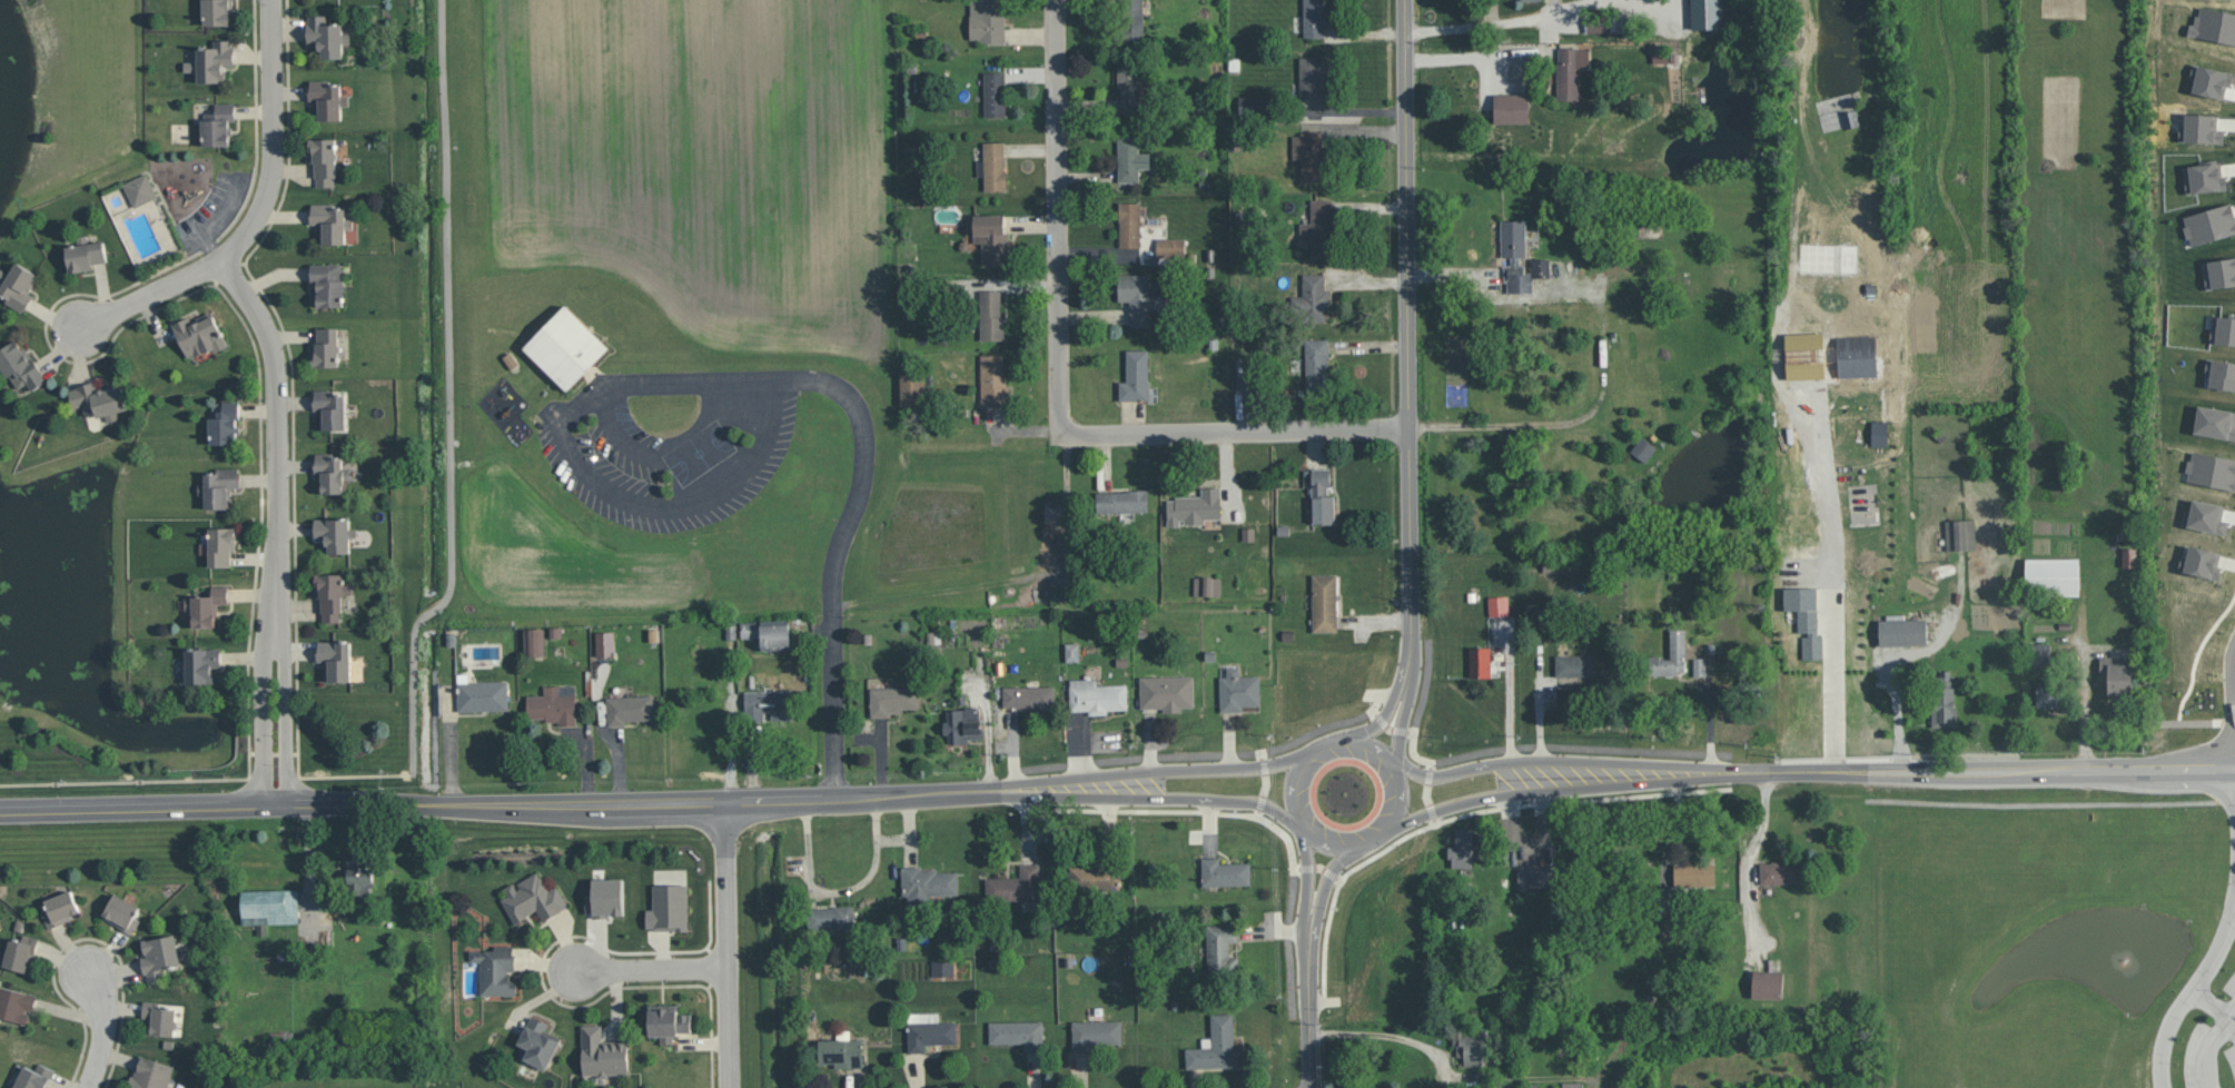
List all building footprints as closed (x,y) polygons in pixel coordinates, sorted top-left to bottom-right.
[(204,25),(233,25),(233,0),(204,0),(204,25)] [(1005,42),(1005,0),(971,0),(970,42),(1005,42)] [(1304,38),(1327,37),(1326,0),(1304,0),(1304,38)] [(1722,0),(1691,0),(1692,29),(1723,28),(1722,0)] [(308,42),(320,42),(320,58),(343,58),(343,43),(350,43),(350,34),(343,34),(343,23),(327,23),(327,15),(308,15),(308,42)] [(1593,23),(1593,29),(1587,30),(1587,32),(1610,31),(1609,22),(1593,23)] [(198,82),(225,81),(225,66),(234,66),(233,39),(213,40),(214,47),(198,47),(198,61),(185,61),(185,72),(198,71),(198,82)] [(1579,47),(1557,48),(1558,100),(1580,100),(1579,47)] [(1322,104),(1321,79),(1330,79),(1330,56),(1299,57),(1300,105),(1322,104)] [(1135,103),(1142,103),(1141,64),(1118,65),(1119,113),(1135,113),(1135,103)] [(984,72),(985,117),(1006,116),(1005,72),(984,72)] [(341,84),(325,85),(325,80),(310,80),(310,100),(316,100),(316,120),(342,120),(342,106),(349,105),(349,94),(342,95),(341,84)] [(1529,93),(1494,94),(1495,123),(1529,123),(1529,93)] [(1239,96),(1239,114),(1276,113),(1276,96),(1239,96)] [(203,146),(231,145),(230,121),(236,121),(235,103),(216,103),(216,115),(202,116),(203,146)] [(1846,129),(1860,124),(1855,109),(1840,114),(1846,129)] [(2179,141),(2224,143),(2224,130),(2217,129),(2217,115),(2185,114),(2185,126),(2179,125),(2179,141)] [(1302,181),(1324,181),(1323,133),(1292,133),(1293,159),(1301,159),(1302,181)] [(1150,153),(1139,154),(1139,137),(1118,137),(1119,182),(1140,182),(1140,168),(1151,168),(1150,153)] [(336,138),(336,177),(334,177),(335,186),(317,186),(317,177),(315,177),(315,162),(310,162),(309,138),(336,138)] [(1005,142),(983,142),(984,160),(977,160),(977,176),(984,176),(985,191),(1006,190),(1005,142)] [(124,182),(133,207),(157,198),(148,173),(124,182)] [(1333,257),(1332,200),(1311,200),(1311,223),(1300,223),(1301,239),(1312,239),(1312,257),(1333,257)] [(1120,247),(1141,247),(1140,202),(1119,202),(1120,247)] [(2190,246),(2234,234),(2234,217),(2231,203),(2182,216),(2190,246)] [(346,208),(346,219),(354,219),(354,228),(345,228),(345,243),(324,244),(324,239),(319,239),(319,224),(310,224),(310,211),(311,211),(311,204),(337,204),(337,208),(346,208)] [(1185,238),(1149,238),(1149,213),(1140,213),(1140,263),(1166,263),(1166,257),(1185,257),(1185,238)] [(982,264),(1007,263),(1007,214),(974,215),(974,242),(982,242),(982,264)] [(1505,293),(1533,293),(1533,278),(1550,277),(1550,259),(1532,259),(1532,272),(1524,272),(1524,220),(1502,220),(1502,261),(1505,261),(1505,293)] [(107,261),(92,264),(92,268),(81,269),(81,270),(70,271),(66,246),(77,244),(76,236),(87,235),(88,243),(103,240),(107,261)] [(8,297),(0,292),(0,289),(4,281),(0,279),(0,270),(1,268),(9,274),(17,261),(37,274),(39,275),(29,293),(33,295),(26,310),(24,309),(23,311),(6,301),(8,297)] [(345,279),(344,306),(317,307),(318,296),(315,296),(315,281),(311,281),(311,264),(343,264),(343,279),(345,279)] [(1130,326),(1151,326),(1151,309),(1168,309),(1168,282),(1151,282),(1151,273),(1118,274),(1119,301),(1130,301),(1130,326)] [(1328,274),(1303,273),(1302,296),(1292,295),(1291,308),(1301,308),(1301,321),(1327,321),(1328,274)] [(981,339),(1003,339),(1003,290),(980,290),(981,339)] [(566,305),(525,348),(568,390),(610,347),(566,305)] [(228,345),(215,353),(212,348),(206,353),(205,352),(196,355),(195,354),(188,356),(171,324),(188,316),(192,324),(199,319),(200,322),(212,315),(219,326),(228,345)] [(2212,315),(2209,343),(2234,346),(2234,317),(2212,315)] [(338,327),(338,366),(313,366),(313,343),(317,343),(317,327),(338,327)] [(1878,377),(1877,335),(1837,336),(1837,347),(1832,347),(1833,369),(1839,368),(1839,378),(1878,377)] [(8,377),(0,365),(0,350),(17,338),(22,348),(24,347),(32,358),(34,358),(48,380),(32,390),(28,383),(19,389),(11,376),(8,377)] [(1306,389),(1330,388),(1329,338),(1305,339),(1306,389)] [(1127,381),(1119,382),(1119,400),(1155,400),(1155,390),(1150,390),(1149,349),(1126,350),(1127,381)] [(982,403),(1007,403),(1005,354),(980,355),(982,403)] [(923,372),(900,373),(901,407),(924,406),(923,372)] [(120,418),(108,422),(106,415),(98,417),(96,412),(86,415),(82,406),(73,407),(69,389),(77,387),(77,386),(95,380),(98,390),(105,388),(105,389),(110,387),(110,386),(121,384),(129,408),(118,413),(120,418)] [(346,394),(346,429),(320,429),(320,409),(314,409),(313,398),(315,398),(315,390),(336,389),(336,394),(346,394)] [(239,400),(240,419),(237,419),(237,425),(239,425),(239,433),(237,433),(237,443),(211,444),(211,436),(209,436),(209,417),(211,417),(211,411),(224,411),(224,400),(239,400)] [(1888,446),(1889,421),(1872,421),(1871,446),(1888,446)] [(1656,447),(1641,436),(1631,451),(1646,462),(1656,447)] [(2193,451),(2234,459),(2234,491),(2187,481),(2189,472),(2186,472),(2188,459),(2191,459),(2193,451)] [(350,468),(350,478),(345,478),(345,485),(343,485),(343,493),(323,493),(323,473),(315,473),(314,461),(316,461),(316,453),(333,453),(333,457),(343,457),(343,467),(350,468)] [(240,471),(241,488),(231,488),(231,505),(228,505),(228,508),(206,508),(206,494),(198,494),(198,484),(205,484),(205,473),(216,474),(216,467),(238,467),(238,471),(240,471)] [(1335,524),(1335,495),(1330,495),(1330,468),(1312,468),(1313,524),(1335,524)] [(1221,518),(1221,487),(1201,487),(1202,497),(1167,497),(1168,526),(1182,526),(1182,524),(1205,524),(1205,519),(1221,518)] [(1097,513),(1149,512),(1148,490),(1097,491),(1097,513)] [(357,528),(357,537),(350,537),(350,553),(329,553),(329,544),(326,544),(326,537),(315,537),(315,518),(350,518),(350,528),(357,528)] [(1976,549),(1975,519),(1945,520),(1947,550),(1976,549)] [(236,527),(236,551),(230,552),(230,565),(210,566),(209,527),(236,527)] [(1243,541),(1255,541),(1255,528),(1243,527),(1243,541)] [(2215,578),(2221,553),(2190,545),(2184,571),(2215,578)] [(2122,567),(2137,567),(2137,548),(2122,548),(2122,567)] [(2080,558),(2026,559),(2026,593),(2080,592),(2080,558)] [(1787,584),(1779,584),(1780,603),(1809,602),(1809,583),(1818,583),(1817,567),(1787,568),(1787,584)] [(352,581),(353,593),(343,593),(343,612),(340,612),(340,621),(323,621),(323,613),(322,613),(320,597),(317,597),(316,573),(344,574),(344,581),(352,581)] [(1338,632),(1337,574),(1312,574),(1313,632),(1338,632)] [(1194,577),(1194,596),(1221,596),(1221,576),(1194,577)] [(228,585),(229,603),(218,603),(217,616),(215,616),(215,626),(192,626),(192,616),(190,616),(190,610),(185,610),(185,597),(192,597),(192,595),(212,595),(211,585),(228,585)] [(1509,616),(1509,596),(1489,596),(1489,616),(1509,616)] [(1880,646),(1927,645),(1926,618),(1879,620),(1880,646)] [(756,622),(741,623),(742,638),(756,637),(756,622)] [(791,649),(790,624),(761,624),(762,650),(791,649)] [(525,656),(546,656),(545,628),(525,628),(525,656)] [(1686,674),(1686,628),(1670,629),(1670,657),(1650,657),(1650,675),(1686,674)] [(614,631),(596,631),(597,657),(614,656),(614,631)] [(1803,659),(1823,658),(1822,635),(1802,636),(1803,659)] [(352,641),(353,680),(326,681),(325,661),(317,661),(317,649),(318,649),(318,641),(352,641)] [(2031,667),(2051,666),(2051,641),(2030,642),(2031,667)] [(1080,661),(1079,643),(1066,643),(1066,661),(1080,661)] [(221,647),(221,666),(211,666),(211,671),(214,671),(214,683),(186,683),(186,649),(221,647)] [(1469,647),(1470,677),(1491,677),(1490,647),(1469,647)] [(1557,683),(1581,682),(1581,677),(1598,677),(1598,654),(1556,655),(1557,683)] [(1694,675),(1705,675),(1706,658),(1694,657),(1694,675)] [(2108,696),(2133,696),(2132,657),(2099,657),(2100,681),(2108,681),(2108,696)] [(1260,675),(1240,676),(1240,666),(1226,667),(1227,676),(1220,676),(1221,712),(1243,711),(1243,706),(1261,705),(1260,675)] [(1956,726),(1954,672),(1931,673),(1933,727),(1956,726)] [(1194,707),(1194,675),(1140,677),(1141,710),(1183,709),(1183,707),(1194,707)] [(1070,679),(1070,711),(1089,710),(1089,715),(1108,715),(1108,709),(1128,709),(1127,684),(1097,685),(1097,678),(1070,679)] [(507,681),(508,710),(457,711),(457,682),(507,681)] [(575,685),(576,724),(560,725),(560,721),(545,722),(545,718),(527,718),(527,695),(544,695),(545,685),(575,685)] [(2036,686),(2037,708),(2063,707),(2062,685),(2036,686)] [(1003,686),(1004,709),(1055,708),(1055,686),(1003,686)] [(870,688),(871,717),(891,717),(891,712),(902,712),(902,708),(919,708),(919,687),(870,688)] [(768,720),(792,720),(792,690),(745,691),(746,719),(768,719),(768,720)] [(653,695),(654,719),(625,721),(624,724),(609,725),(606,698),(653,695)] [(968,744),(968,739),(982,738),(982,708),(947,709),(948,721),(943,721),(944,735),(949,735),(949,744),(968,744)] [(1449,846),(1448,867),(1472,868),(1473,827),(1455,827),(1455,846),(1449,846)] [(368,868),(368,857),(348,856),(347,894),(373,895),(374,868),(368,868)] [(1203,886),(1251,885),(1251,862),(1220,863),(1220,857),(1202,858),(1203,886)] [(1118,888),(1118,861),(1069,861),(1069,888),(1118,888)] [(1713,861),(1675,862),(1675,887),(1714,886),(1713,861)] [(1804,883),(1803,861),(1759,862),(1760,884),(1804,883)] [(1040,864),(1020,864),(1020,878),(986,877),(986,900),(1040,900),(1040,864)] [(1549,886),(1549,866),(1518,867),(1518,887),(1549,886)] [(958,868),(903,870),(904,904),(934,903),(934,896),(958,895),(958,868)] [(556,886),(568,906),(543,920),(536,910),(525,914),(527,917),(515,923),(501,900),(511,893),(506,887),(514,883),(517,890),(521,887),(518,882),(537,871),(540,876),(541,876),(550,890),(556,886)] [(622,878),(623,914),(610,914),(610,917),(593,917),(593,912),(585,913),(585,894),(592,894),(592,878),(622,878)] [(686,886),(686,930),(654,930),(653,926),(646,927),(646,909),(652,909),(653,884),(686,886)] [(299,923),(298,889),(242,890),(243,924),(299,923)] [(80,911),(72,914),(73,918),(49,928),(42,913),(48,911),(44,900),(71,890),(80,911)] [(140,920),(133,934),(118,927),(118,926),(101,916),(116,893),(140,907),(135,917),(140,920)] [(809,907),(809,929),(855,929),(855,907),(809,907)] [(39,938),(30,973),(2,966),(17,920),(24,922),(21,933),(39,938)] [(1663,937),(1674,936),(1673,922),(1663,923),(1663,937)] [(1208,970),(1238,969),(1238,957),(1230,957),(1230,942),(1238,941),(1237,924),(1207,924),(1208,970)] [(175,934),(181,965),(159,969),(161,978),(148,981),(147,972),(144,972),(141,957),(146,956),(146,952),(145,953),(142,940),(175,934)] [(517,995),(481,995),(481,961),(469,961),(471,950),(495,950),(495,944),(513,944),(513,957),(515,957),(515,970),(508,970),(508,973),(510,973),(510,980),(517,980),(517,995)] [(954,976),(954,960),(932,961),(932,976),(954,976)] [(1784,971),(1753,970),(1752,998),(1783,999),(1784,971)] [(28,1025),(0,1017),(0,985),(38,995),(33,1011),(27,1009),(26,1012),(29,1013),(28,1025)] [(177,1008),(175,1036),(147,1033),(148,1018),(141,1017),(144,1000),(160,1001),(159,1007),(177,1008)] [(691,1012),(691,1031),(678,1031),(678,1035),(673,1035),(673,1044),(662,1044),(661,1035),(649,1035),(649,1006),(678,1005),(678,1013),(691,1012)] [(957,1021),(939,1021),(939,1012),(908,1013),(909,1053),(926,1052),(926,1045),(958,1044),(957,1021)] [(1211,1014),(1212,1037),(1202,1037),(1202,1048),(1186,1048),(1186,1068),(1244,1067),(1243,1048),(1234,1048),(1234,1013),(1211,1014)] [(561,1037),(546,1068),(524,1058),(527,1049),(516,1044),(532,1015),(550,1023),(545,1032),(552,1037),(554,1033),(561,1037)] [(990,1044),(1024,1043),(1024,1052),(1043,1051),(1042,1020),(989,1022),(990,1044)] [(1072,1021),(1073,1048),(1122,1048),(1122,1020),(1072,1021)] [(627,1040),(629,1074),(607,1074),(607,1076),(599,1077),(597,1074),(583,1074),(581,1025),(602,1025),(603,1041),(627,1040)] [(1465,1066),(1487,1065),(1485,1029),(1452,1030),(1453,1046),(1457,1046),(1457,1056),(1464,1056),(1465,1066)] [(864,1067),(863,1039),(819,1039),(820,1064),(834,1063),(834,1068),(864,1067)] [(175,1066),(168,1087),(129,1087),(131,1080),(129,1079),(130,1075),(133,1076),(137,1067),(138,1067),(141,1056),(175,1066)] [(55,1069),(46,1087),(13,1087),(24,1065),(36,1070),(39,1062),(55,1069)]
